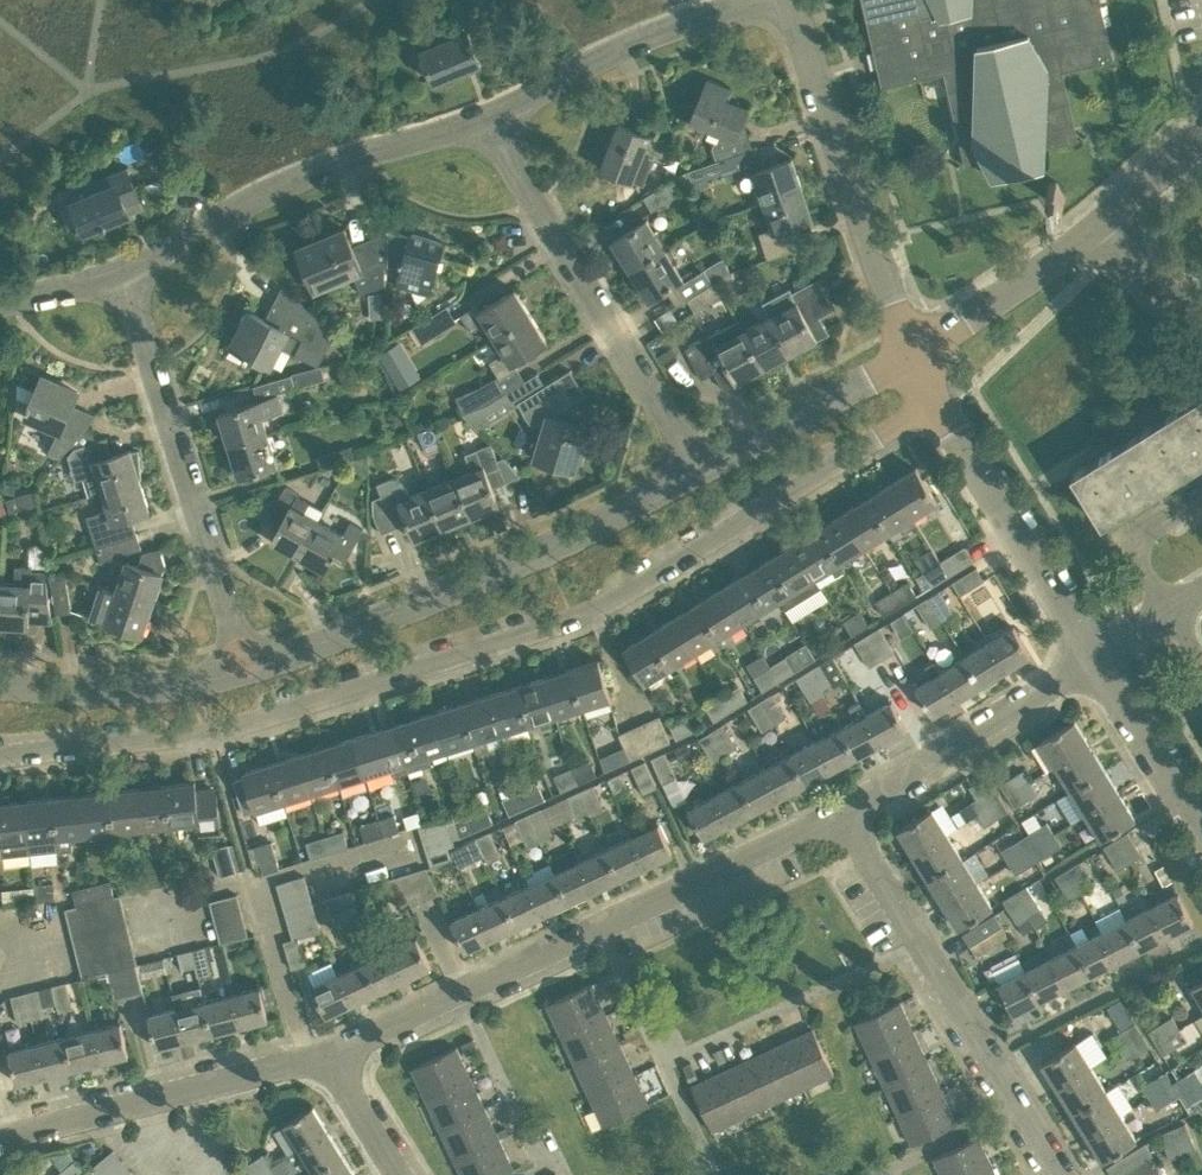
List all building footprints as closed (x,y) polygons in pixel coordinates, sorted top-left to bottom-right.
[(882,87),(944,73),(928,0),(862,0),(882,87)] [(944,73),(965,165),(983,161),(993,178),(1046,166),(1047,147),(1079,140),(1064,71),(1114,60),(1100,0),(1095,1),(1095,0),(928,0),(944,73)] [(434,82),(482,62),(469,29),(420,49),(434,82)] [(720,159),(755,148),(745,118),(749,107),(726,98),(730,88),(708,80),(692,120),(718,130),(712,145),(717,160),(720,159)] [(651,136),(620,124),(608,119),(597,145),(608,150),(601,167),(633,180),(651,136)] [(665,151),(676,147),(673,138),(662,142),(665,151)] [(761,168),(755,148),(720,159),(727,180),(740,176),(745,191),(760,186),(765,203),(804,190),(793,157),(761,168)] [(141,199),(128,166),(85,184),(88,193),(72,199),(86,232),(130,214),(126,205),(141,199)] [(643,196),(651,209),(651,210),(684,191),(679,183),(690,176),(687,169),(643,196)] [(1065,197),(1062,192),(1056,181),(1048,183),(1048,191),(1056,205),(1064,203),(1065,197)] [(804,190),(765,203),(774,229),(760,233),(769,259),(802,247),(795,224),(813,217),(804,190)] [(631,270),(665,249),(647,219),(612,240),(631,270)] [(378,234),(358,242),(351,246),(343,227),(297,246),(300,251),(285,267),(299,279),(309,275),(315,288),(353,272),(362,293),(385,283),(385,260),(378,260),(378,234)] [(431,293),(434,283),(446,243),(410,233),(410,236),(398,233),(392,256),(403,260),(396,283),(431,293)] [(665,249),(631,270),(649,301),(667,290),(677,306),(687,299),(695,312),(725,294),(717,281),(731,272),(724,256),(685,280),(665,249)] [(791,354),(818,340),(817,339),(829,333),(820,316),(834,309),(818,278),(792,292),(790,288),(763,302),(770,316),(771,316),(791,354)] [(281,345),(319,365),(334,336),(332,334),(334,330),(283,284),(265,319),(249,311),(232,343),(272,363),(281,345)] [(495,337),(531,315),(515,289),(482,310),(478,303),(461,314),(471,331),(486,322),(495,337)] [(374,306),(382,305),(381,293),(368,294),(369,300),(374,306)] [(457,321),(448,307),(447,305),(412,327),(422,343),(457,321)] [(661,331),(675,342),(690,322),(676,312),(661,331)] [(531,315),(495,337),(505,352),(490,361),(499,375),(480,387),(456,396),(463,413),(493,401),(525,380),(514,362),(547,341),(531,315)] [(771,316),(770,316),(744,330),(764,368),(791,354),(771,316)] [(764,368),(744,330),(738,320),(712,334),(685,348),(702,379),(715,372),(724,389),(737,382),(764,368)] [(388,371),(410,358),(399,340),(378,353),(388,371)] [(321,364),(319,365),(291,373),(291,374),(296,388),(325,378),(321,364)] [(493,401),(463,413),(463,415),(478,429),(519,404),(533,427),(540,422),(544,428),(544,429),(535,426),(526,455),(577,470),(590,426),(573,421),(574,416),(567,404),(586,392),(571,368),(545,384),(538,372),(525,380),(493,401)] [(26,415),(58,429),(48,452),(60,457),(67,450),(85,428),(87,426),(67,417),(79,391),(44,376),(26,415)] [(1170,481),(1201,462),(1201,392),(1139,431),(1170,481)] [(230,444),(268,432),(262,416),(283,409),(279,394),(220,413),(230,444)] [(453,419),(437,427),(445,443),(461,435),(453,419)] [(435,424),(417,431),(423,446),(441,439),(435,424)] [(85,428),(67,450),(68,455),(76,447),(96,440),(95,436),(85,428)] [(1170,481),(1139,431),(1072,473),(1103,523),(1170,481)] [(268,432),(230,444),(240,475),(278,463),(268,432)] [(141,476),(138,449),(131,450),(130,448),(104,457),(98,439),(96,440),(76,447),(68,455),(73,469),(76,480),(84,478),(90,495),(104,491),(140,479),(140,478),(142,477),(141,476)] [(455,477),(472,517),(500,505),(493,487),(507,482),(491,443),(477,449),(483,465),(455,477)] [(353,445),(318,456),(322,469),(357,458),(353,445)] [(892,483),(913,517),(937,502),(916,468),(892,483)] [(472,517),(455,477),(428,488),(444,528),(472,517)] [(444,528),(428,488),(408,496),(401,480),(399,479),(397,478),(395,478),(393,478),(391,478),(389,478),(377,483),(383,495),(373,499),(373,511),(382,533),(409,522),(416,540),(444,528)] [(123,518),(150,510),(140,479),(104,491),(109,509),(96,513),(87,516),(97,545),(128,535),(123,518)] [(15,484),(5,483),(4,494),(14,495),(15,484)] [(892,483),(868,498),(889,532),(913,517),(892,483)] [(298,555),(317,521),(292,507),(299,494),(285,486),(268,518),(281,525),(272,541),(274,542),(298,555)] [(32,493),(7,500),(11,516),(36,508),(32,493)] [(868,498),(845,512),(866,546),(889,532),(868,498)] [(845,512),(820,527),(841,561),(866,546),(845,512)] [(317,521),(298,555),(323,568),(322,569),(324,570),(333,554),(346,561),(364,529),(350,522),(343,535),(317,521)] [(841,561),(820,527),(796,542),(817,577),(841,561)] [(137,532),(128,535),(97,545),(102,560),(142,547),(137,532)] [(796,542),(759,565),(780,599),(786,610),(823,587),(817,577),(796,542)] [(965,546),(944,559),(953,574),(974,561),(965,546)] [(119,586),(155,598),(167,563),(162,547),(142,553),(138,564),(127,560),(119,586)] [(953,574),(944,559),(923,572),(932,587),(953,574)] [(759,565),(723,588),(744,622),(780,599),(759,565)] [(977,567),(952,582),(961,595),(985,579),(977,567)] [(0,582),(0,624),(29,626),(29,612),(52,613),(45,572),(17,571),(16,583),(0,582)] [(66,579),(53,578),(58,613),(71,610),(66,579)] [(908,580),(891,590),(900,605),(917,595),(908,580)] [(155,598),(119,586),(117,591),(101,585),(91,615),(143,633),(155,598)] [(723,588),(698,603),(719,637),(744,622),(723,588)] [(928,596),(942,620),(954,612),(940,589),(928,596)] [(900,605),(891,590),(875,601),(884,616),(900,605)] [(942,620),(928,596),(916,604),(930,627),(942,620)] [(719,637),(698,603),(674,618),(695,652),(719,637)] [(852,635),(875,620),(866,606),(843,620),(852,635)] [(674,618),(650,633),(671,667),(695,652),(674,618)] [(879,626),(867,634),(882,658),(894,651),(879,626)] [(989,642),(1007,670),(1031,654),(1014,626),(989,642)] [(671,667),(650,633),(625,648),(646,682),(671,667)] [(882,658),(867,634),(855,642),(869,666),(882,658)] [(989,642),(965,656),(983,685),(1007,670),(989,642)] [(787,655),(770,665),(779,680),(796,669),(787,655)] [(810,669),(825,692),(847,678),(833,655),(810,669)] [(983,685),(965,656),(941,671),(959,699),(983,685)] [(598,660),(571,668),(583,706),(610,697),(598,660)] [(932,677),(917,687),(934,715),(959,699),(941,671),(935,661),(926,667),(932,677)] [(779,680),(770,665),(754,675),(763,690),(779,680)] [(583,706),(571,668),(544,677),(556,714),(583,706)] [(825,692),(810,669),(797,677),(811,701),(825,692)] [(556,714),(544,677),(517,686),(529,723),(556,714)] [(738,685),(722,695),(731,710),(747,700),(738,685)] [(517,686),(490,694),(502,731),(529,723),(517,686)] [(771,693),(760,700),(774,723),(786,716),(771,693)] [(502,731),(490,694),(463,703),(475,740),(478,752),(491,747),(488,736),(502,731)] [(731,710),(722,695),(705,706),(714,720),(731,710)] [(774,723),(760,700),(748,708),(762,731),(774,723)] [(892,700),(866,714),(882,743),(908,729),(892,700)] [(463,703),(436,711),(448,748),(475,740),(463,703)] [(448,748),(436,711),(395,724),(410,771),(424,767),(421,757),(448,748)] [(882,743),(866,714),(841,727),(857,757),(882,743)] [(658,715),(645,721),(657,748),(670,742),(658,715)] [(676,738),(694,730),(688,715),(669,723),(676,738)] [(1057,766),(1090,745),(1075,720),(1042,741),(1057,766)] [(657,748),(645,721),(633,727),(645,754),(657,748)] [(723,723),(711,730),(726,754),(738,746),(723,723)] [(395,724),(355,737),(366,774),(392,766),(395,776),(410,771),(395,724)] [(645,754),(633,727),(619,733),(631,759),(645,754)] [(841,727),(816,741),(831,770),(857,757),(841,727)] [(726,754),(711,730),(699,738),(714,761),(726,754)] [(355,737),(326,746),(338,783),(366,774),(355,737)] [(816,741),(791,754),(806,783),(831,770),(816,741)] [(1105,769),(1090,745),(1057,766),(1072,790),(1105,769)] [(338,783),(326,746),(299,754),(311,791),(338,783)] [(677,777),(665,751),(651,757),(663,784),(677,777)] [(311,791),(299,754),(272,763),(284,800),(311,791)] [(791,754),(765,768),(781,797),(806,783),(791,754)] [(590,759),(572,767),(579,782),(597,774),(590,759)] [(657,786),(645,760),(631,766),(643,793),(657,786)] [(284,800),(272,763),(244,772),(256,809),(284,800)] [(579,782),(572,767),(554,775),(561,790),(579,782)] [(781,797),(765,768),(740,781),(756,810),(781,797)] [(1007,795),(1031,781),(1023,769),(1000,783),(1007,795)] [(1105,769),(1072,790),(1087,814),(1120,793),(1105,769)] [(978,813),(1001,799),(987,775),(969,785),(976,798),(971,801),(978,813)] [(195,781),(167,784),(172,823),(198,820),(199,831),(220,828),(216,791),(196,793),(195,781)] [(756,810),(740,781),(715,795),(730,824),(756,810)] [(1038,793),(1031,781),(1007,795),(1015,807),(1038,793)] [(520,790),(527,806),(545,798),(537,783),(520,790)] [(172,823),(167,784),(139,787),(143,827),(172,823)] [(593,784),(580,790),(591,815),(604,809),(593,784)] [(510,785),(499,790),(502,798),(514,793),(510,785)] [(139,787),(110,791),(114,830),(143,827),(139,787)] [(527,806),(520,790),(502,798),(509,814),(527,806)] [(591,815),(580,790),(567,795),(579,820),(591,815)] [(114,830),(110,791),(82,794),(86,833),(114,830)] [(1120,793),(1087,814),(1102,838),(1135,818),(1120,793)] [(26,800),(12,801),(11,794),(0,796),(0,842),(1,842),(3,855),(31,852),(26,800)] [(82,794),(53,797),(57,836),(59,849),(59,851),(72,850),(71,835),(86,833),(82,794)] [(730,824),(715,795),(689,808),(704,837),(730,824)] [(57,836),(53,797),(26,800),(31,852),(59,849),(57,836)] [(1009,811),(1001,799),(978,813),(985,825),(1009,811)] [(486,805),(470,812),(476,829),(493,821),(486,805)] [(528,813),(539,838),(552,832),(541,807),(528,813)] [(914,854),(948,833),(932,809),(899,829),(914,854)] [(476,829),(470,812),(454,819),(459,837),(476,829)] [(377,819),(382,835),(400,830),(394,813),(377,819)] [(539,838),(528,813),(515,819),(527,844),(539,838)] [(422,838),(450,830),(446,816),(418,824),(422,838)] [(382,835),(377,819),(360,824),(365,840),(382,835)] [(1047,822),(1024,837),(1031,849),(1055,834),(1047,822)] [(659,823),(632,835),(647,866),(673,853),(659,823)] [(325,835),(330,852),(348,846),(343,830),(325,835)] [(450,830),(422,838),(426,852),(454,843),(450,830)] [(489,831),(476,837),(488,862),(501,855),(489,831)] [(1115,838),(1130,861),(1141,854),(1127,831),(1115,838)] [(962,857),(948,833),(914,854),(929,878),(962,857)] [(1062,846),(1055,834),(1031,849),(1039,860),(1062,846)] [(330,852),(325,835),(306,841),(311,857),(330,852)] [(632,835),(607,848),(621,878),(647,866),(632,835)] [(1031,849),(1024,837),(1001,851),(1008,863),(1031,849)] [(1130,861),(1115,838),(1104,846),(1118,869),(1130,861)] [(264,873),(280,869),(272,841),(256,846),(264,873)] [(454,843),(426,852),(431,866),(459,857),(454,843)] [(212,849),(220,876),(236,871),(228,844),(212,849)] [(607,848),(581,860),(595,890),(621,878),(607,848)] [(1039,860),(1031,849),(1008,863),(1015,875),(1039,860)] [(962,857),(929,878),(944,902),(977,881),(962,857)] [(581,860),(555,872),(569,902),(595,890),(581,860)] [(1079,861),(1067,868),(1081,891),(1093,884),(1079,861)] [(411,871),(424,900),(438,893),(426,866),(411,871)] [(147,869),(149,885),(167,883),(166,867),(147,869)] [(1081,891),(1067,868),(1055,876),(1069,899),(1081,891)] [(149,885),(147,869),(128,871),(130,887),(149,885)] [(424,900),(411,871),(398,875),(385,879),(397,906),(410,900),(412,905),(424,900)] [(555,872),(529,884),(543,914),(569,902),(555,872)] [(281,898),(309,889),(305,875),(277,884),(281,898)] [(111,880),(92,885),(96,901),(115,896),(111,880)] [(992,906),(977,881),(944,902),(959,927),(992,906)] [(53,882),(34,884),(35,900),(55,898),(53,882)] [(543,914),(529,884),(503,896),(517,926),(543,914)] [(96,901),(92,885),(73,890),(77,906),(93,902),(96,901)] [(1015,892),(1029,915),(1041,908),(1027,885),(1015,892)] [(1128,898),(1121,885),(1113,889),(1120,902),(1128,898)] [(313,903),(309,889),(281,898),(285,911),(313,903)] [(359,916),(352,890),(338,893),(346,920),(359,916)] [(1029,915),(1015,892),(1003,899),(1017,923),(1029,915)] [(346,920),(338,893),(325,897),(333,923),(346,920)] [(1178,893),(1152,906),(1167,935),(1193,922),(1178,893)] [(121,895),(115,896),(96,901),(93,902),(97,916),(125,909),(121,895)] [(214,916),(241,909),(238,895),(210,901),(214,916)] [(503,896),(477,908),(491,938),(517,926),(503,896)] [(93,902),(77,906),(66,909),(69,923),(97,916),(93,902)] [(313,903),(285,911),(289,925),(317,916),(313,903)] [(1152,906),(1127,919),(1142,948),(1167,935),(1152,906)] [(491,938),(477,908),(451,921),(465,951),(491,938)] [(128,923),(125,909),(97,916),(100,929),(128,923)] [(241,909),(214,916),(217,929),(245,922),(241,909)] [(994,913),(962,933),(970,945),(1002,925),(994,913)] [(100,929),(97,916),(69,923),(73,937),(100,929)] [(317,916),(289,925),(294,938),(299,937),(322,930),(317,916)] [(1142,948),(1127,919),(1101,932),(1116,961),(1142,948)] [(245,922),(217,929),(221,943),(248,937),(245,922)] [(132,936),(128,923),(100,929),(104,943),(132,936)] [(1002,925),(970,945),(976,955),(1008,935),(1002,925)] [(104,943),(100,929),(73,937),(76,950),(104,943)] [(1116,961),(1101,932),(1076,945),(1091,974),(1116,961)] [(132,936),(104,943),(107,957),(135,950),(132,936)] [(299,937),(294,938),(285,941),(293,968),(307,964),(299,937)] [(390,949),(404,979),(430,967),(416,937),(390,949)] [(107,957),(104,943),(76,950),(80,964),(107,957)] [(1076,945),(1051,958),(1066,987),(1091,974),(1076,945)] [(205,946),(191,949),(198,975),(212,972),(205,946)] [(198,975),(191,949),(178,952),(184,979),(198,975)] [(404,979),(390,949),(364,961),(378,991),(404,979)] [(139,964),(135,950),(107,957),(111,971),(122,968),(136,965),(139,964)] [(107,957),(80,964),(83,978),(108,972),(111,971),(107,957)] [(1051,958),(1025,971),(1040,1000),(1066,987),(1051,958)] [(378,991),(364,961),(338,973),(352,1003),(378,991)] [(1184,975),(1192,986),(1193,986),(1193,985),(1201,980),(1201,964),(1184,975)] [(136,965),(122,968),(129,995),(143,992),(136,965)] [(122,968),(111,971),(108,972),(115,999),(129,995),(122,968)] [(1040,1000),(1025,971),(999,984),(1014,1013),(1040,1000)] [(352,1003),(338,973),(312,985),(326,1015),(352,1003)] [(1193,985),(1193,986),(1201,1000),(1201,980),(1193,985)] [(66,982),(53,986),(59,1011),(73,1007),(66,982)] [(562,1035),(607,1014),(592,983),(547,1004),(562,1035)] [(261,986),(232,994),(240,1026),(269,1018),(261,986)] [(25,993),(31,1018),(45,1014),(39,989),(25,993)] [(31,1018),(25,993),(12,996),(18,1021),(31,1018)] [(240,1026),(232,994),(204,1001),(213,1033),(240,1026)] [(204,1001),(177,1008),(185,1040),(213,1033),(204,1001)] [(870,1053),(915,1032),(901,1001),(856,1022),(870,1053)] [(185,1040),(177,1008),(148,1015),(156,1047),(185,1040)] [(607,1014),(562,1035),(576,1065),(621,1044),(607,1014)] [(1156,1042),(1179,1028),(1171,1016),(1148,1030),(1156,1042)] [(93,1030),(101,1061),(129,1054),(121,1022),(93,1030)] [(1119,1048),(1143,1033),(1135,1022),(1112,1036),(1119,1048)] [(643,1033),(639,1024),(626,1030),(630,1039),(643,1033)] [(1186,1039),(1179,1028),(1156,1042),(1163,1054),(1186,1039)] [(783,1043),(804,1087),(834,1073),(814,1029),(783,1043)] [(93,1030),(65,1037),(73,1068),(101,1061),(93,1030)] [(929,1062),(915,1032),(870,1053),(884,1083),(929,1062)] [(1143,1033),(1119,1048),(1126,1060),(1150,1045),(1143,1033)] [(73,1068),(65,1037),(37,1044),(46,1076),(73,1068)] [(466,1052),(478,1046),(474,1039),(462,1044),(466,1052)] [(1058,1087),(1092,1066),(1076,1041),(1043,1062),(1058,1087)] [(783,1043),(753,1057),(774,1101),(804,1087),(783,1043)] [(46,1076),(37,1044),(10,1051),(17,1083),(46,1076)] [(621,1044),(576,1065),(590,1095),(635,1074),(621,1044)] [(721,1046),(714,1049),(720,1061),(727,1058),(721,1046)] [(427,1098),(471,1078),(457,1047),(413,1067),(427,1098)] [(1165,1062),(1171,1072),(1193,1058),(1187,1048),(1165,1062)] [(774,1101),(753,1057),(723,1071),(744,1115),(774,1101)] [(697,1074),(691,1060),(683,1064),(689,1077),(697,1074)] [(943,1092),(929,1062),(884,1083),(898,1113),(943,1092)] [(1092,1066),(1058,1087),(1073,1111),(1107,1090),(1092,1066)] [(1172,1082),(1179,1095),(1201,1080),(1201,1079),(1195,1068),(1172,1082)] [(1149,1097),(1172,1082),(1165,1070),(1142,1085),(1149,1097)] [(744,1115),(723,1071),(692,1086),(712,1130),(744,1115)] [(649,1105),(635,1074),(590,1095),(604,1126),(649,1105)] [(485,1108),(471,1078),(427,1098),(441,1128),(485,1108)] [(1179,1095),(1186,1106),(1201,1096),(1201,1080),(1179,1095)] [(1172,1082),(1149,1097),(1157,1109),(1179,1095),(1172,1082)] [(1122,1115),(1107,1090),(1073,1111),(1088,1136),(1122,1115)] [(943,1092),(898,1113),(913,1144),(958,1123),(943,1092)] [(301,1148),(329,1130),(313,1106),(286,1123),(301,1148)] [(485,1108),(441,1128),(455,1158),(499,1138),(485,1108)] [(1137,1139),(1122,1115),(1088,1136),(1104,1160),(1137,1139)] [(1185,1122),(1172,1128),(1182,1153),(1195,1147),(1185,1122)] [(1182,1153),(1172,1128),(1159,1133),(1169,1158),(1182,1153)] [(344,1155),(329,1130),(301,1148),(316,1172),(344,1155)] [(993,1167),(979,1136),(934,1157),(942,1174),(975,1174),(993,1167)] [(499,1138),(455,1158),(463,1174),(500,1174),(514,1168),(499,1138)] [(1146,1143),(1107,1167),(1112,1174),(1132,1174),(1129,1170),(1153,1155),(1146,1143)] [(124,1161),(114,1150),(92,1168),(98,1174),(107,1174),(124,1161)] [(271,1164),(275,1162),(268,1151),(263,1153),(240,1167),(245,1174),(254,1174),(271,1164)] [(316,1172),(318,1174),(356,1174),(344,1155),(316,1172)] [(76,1160),(57,1174),(80,1174),(85,1171),(76,1160)] [(107,1174),(129,1174),(133,1172),(124,1161),(107,1174)] [(254,1174),(278,1174),(271,1164),(254,1174)] [(993,1167),(975,1174),(997,1174),(993,1167)]
